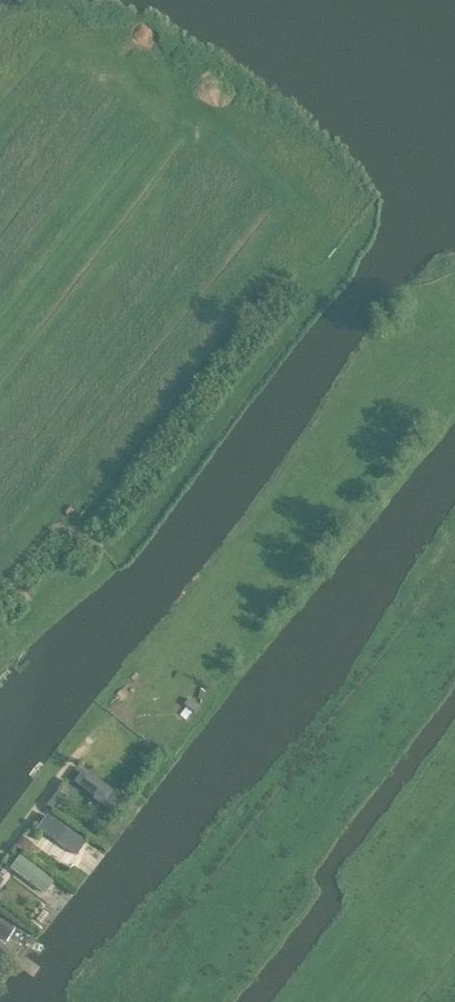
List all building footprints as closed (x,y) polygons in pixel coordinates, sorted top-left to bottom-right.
[(199,705),(190,698),(185,704),(195,711),(199,705)] [(185,719),(191,711),(185,706),(179,715),(185,719)] [(121,792),(85,765),(75,777),(112,805),(121,792)] [(49,803),(56,809),(67,795),(60,789),(49,803)] [(92,844),(51,814),(40,829),(81,859),(92,844)] [(25,835),(18,844),(27,851),(34,842),(25,835)] [(65,890),(25,856),(14,869),(54,903),(65,890)] [(0,917),(0,937),(13,946),(22,932),(0,917)]
